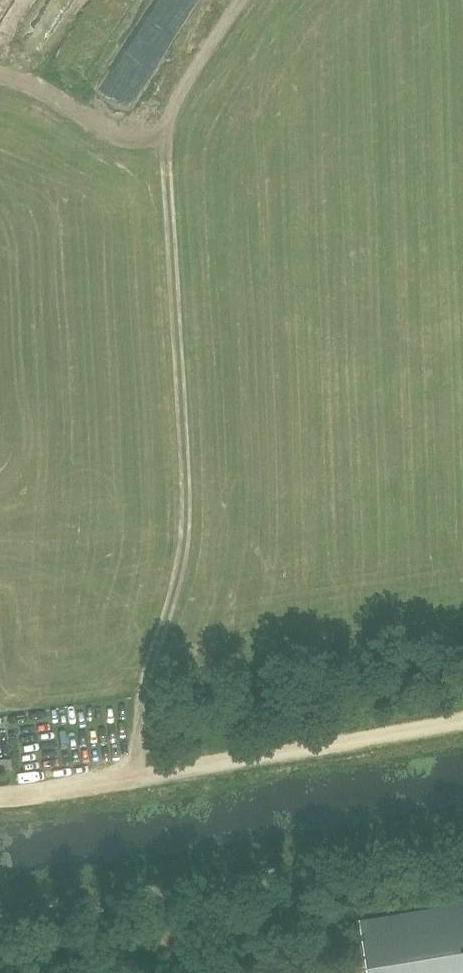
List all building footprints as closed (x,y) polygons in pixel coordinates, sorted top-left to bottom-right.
[(92,13),(85,30),(95,34),(102,18),(92,13)] [(4,726),(4,735),(25,733),(24,724),(4,726)] [(362,923),(371,972),(462,972),(462,907),(362,923)]
